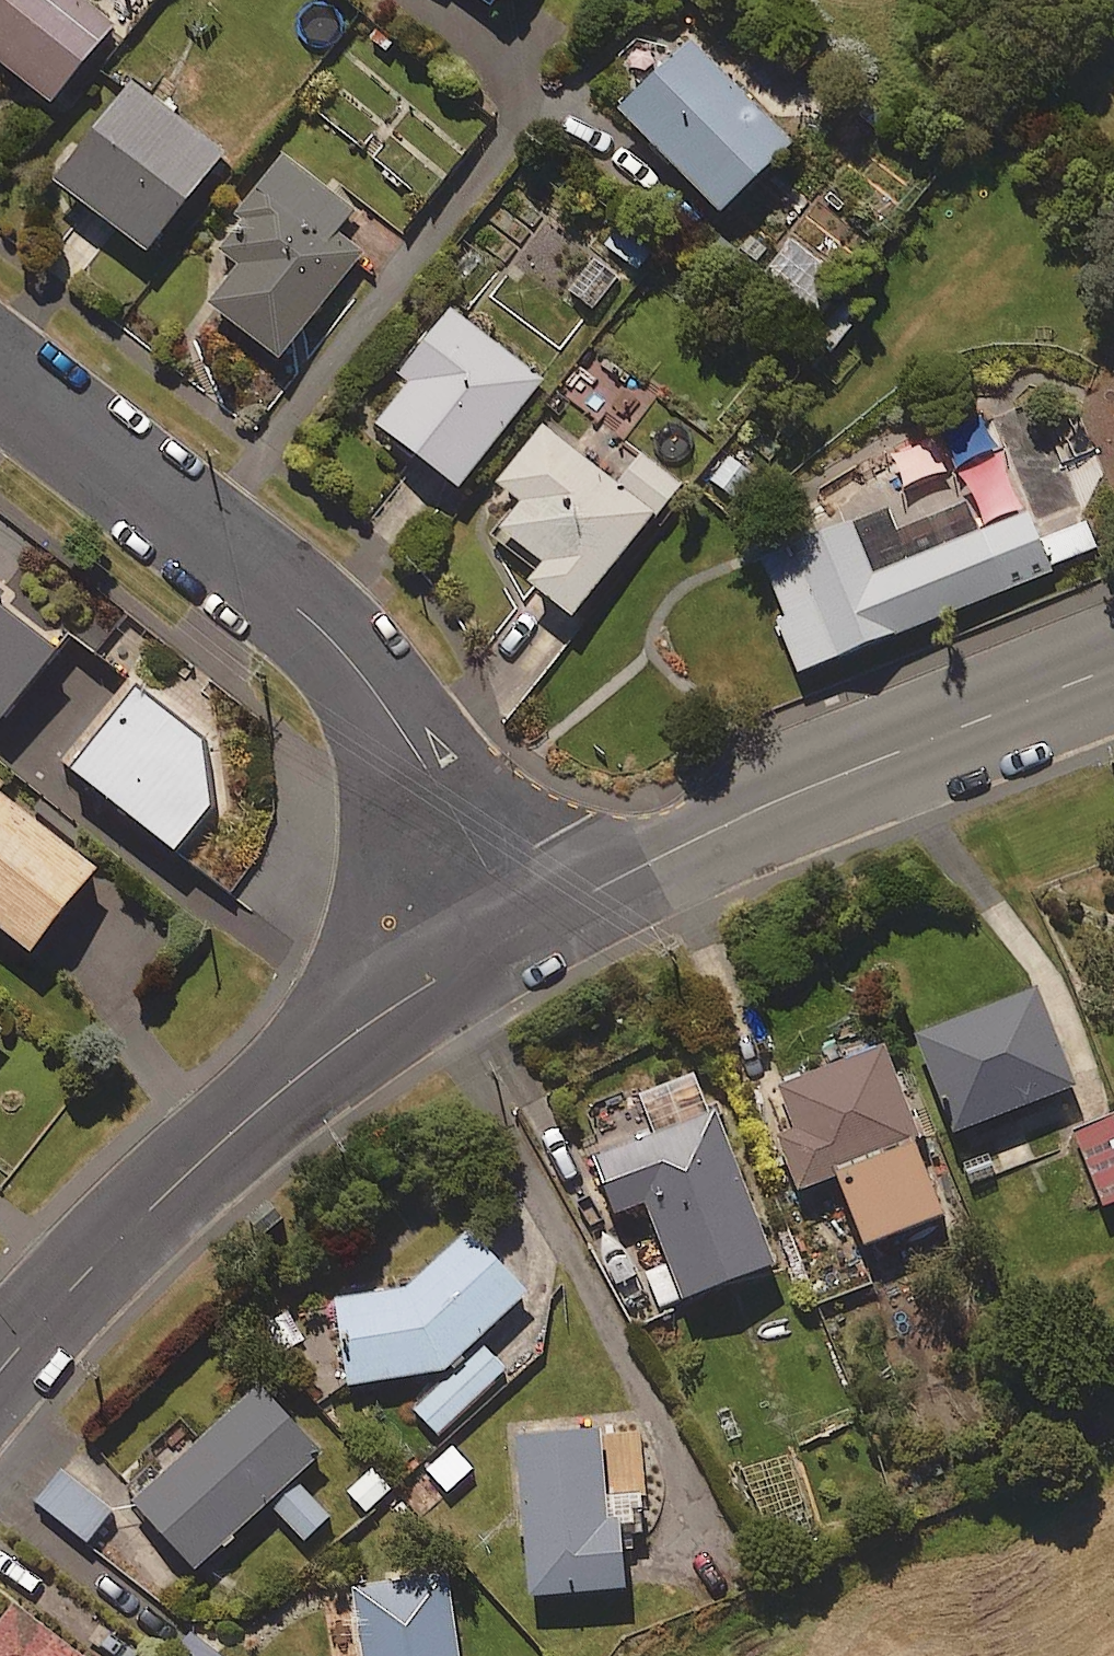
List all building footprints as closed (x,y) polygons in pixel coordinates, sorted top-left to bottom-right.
[(81,0),(0,0),(0,72),(58,119),(133,25),(102,0),(98,0),(92,9),(81,0)] [(701,51),(625,124),(729,231),(805,157),(701,51)] [(233,162),(135,90),(58,195),(155,267),(233,162)] [(360,215),(285,160),(216,254),(244,275),(212,318),(286,372),(369,259),(342,240),(360,215)] [(852,289),(794,248),(763,291),(821,332),(852,289)] [(622,284),(598,261),(569,293),(592,315),(622,284)] [(549,391),(456,319),(405,386),(416,395),(381,440),(464,503),(549,391)] [(622,494),(548,437),(503,495),(528,515),(507,542),(552,577),(536,598),(578,631),(686,492),(647,461),(622,494)] [(897,458),(912,493),(951,476),(936,441),(897,458)] [(732,458),(711,483),(740,508),(761,483),(732,458)] [(971,496),(902,526),(893,506),(761,563),(809,674),(1105,547),(1090,510),(1045,530),(1034,504),(983,526),(971,496)] [(0,601),(0,731),(9,738),(66,666),(5,618),(11,610),(0,601)] [(248,788),(145,705),(79,787),(183,870),(248,788)] [(0,794),(0,941),(40,974),(112,887),(0,794)] [(1070,1079),(1033,983),(911,1030),(947,1126),(1070,1079)] [(782,1113),(766,1119),(791,1190),(831,1176),(853,1238),(935,1209),(910,1139),(923,1135),(913,1107),(906,1109),(881,1040),(770,1080),(782,1113)] [(768,1257),(713,1102),(702,1106),(690,1071),(635,1090),(648,1126),(587,1148),(608,1206),(637,1196),(659,1256),(638,1264),(651,1299),(768,1257)] [(1113,1108),(1067,1125),(1097,1202),(1113,1196),(1113,1110),(1113,1108)] [(341,1288),(349,1378),(446,1362),(529,1284),(472,1223),(409,1281),(341,1288)] [(508,1363),(484,1339),(414,1405),(437,1430),(508,1363)] [(325,1445),(262,1376),(137,1491),(200,1560),(325,1445)] [(612,1488),(603,1418),(514,1429),(535,1593),(631,1581),(624,1530),(647,1528),(641,1484),(612,1488)] [(455,1438),(423,1467),(447,1493),(479,1464),(455,1438)] [(375,1463),(338,1500),(358,1520),(395,1483),(375,1463)] [(62,1464),(35,1495),(91,1542),(118,1510),(62,1464)] [(333,1509),(303,1480),(277,1507),(307,1536),(333,1509)] [(451,1567),(347,1583),(358,1655),(465,1655),(451,1567)] [(15,1596),(0,1616),(0,1655),(93,1655),(15,1596)] [(194,1620),(167,1653),(171,1655),(239,1655),(194,1620)]
